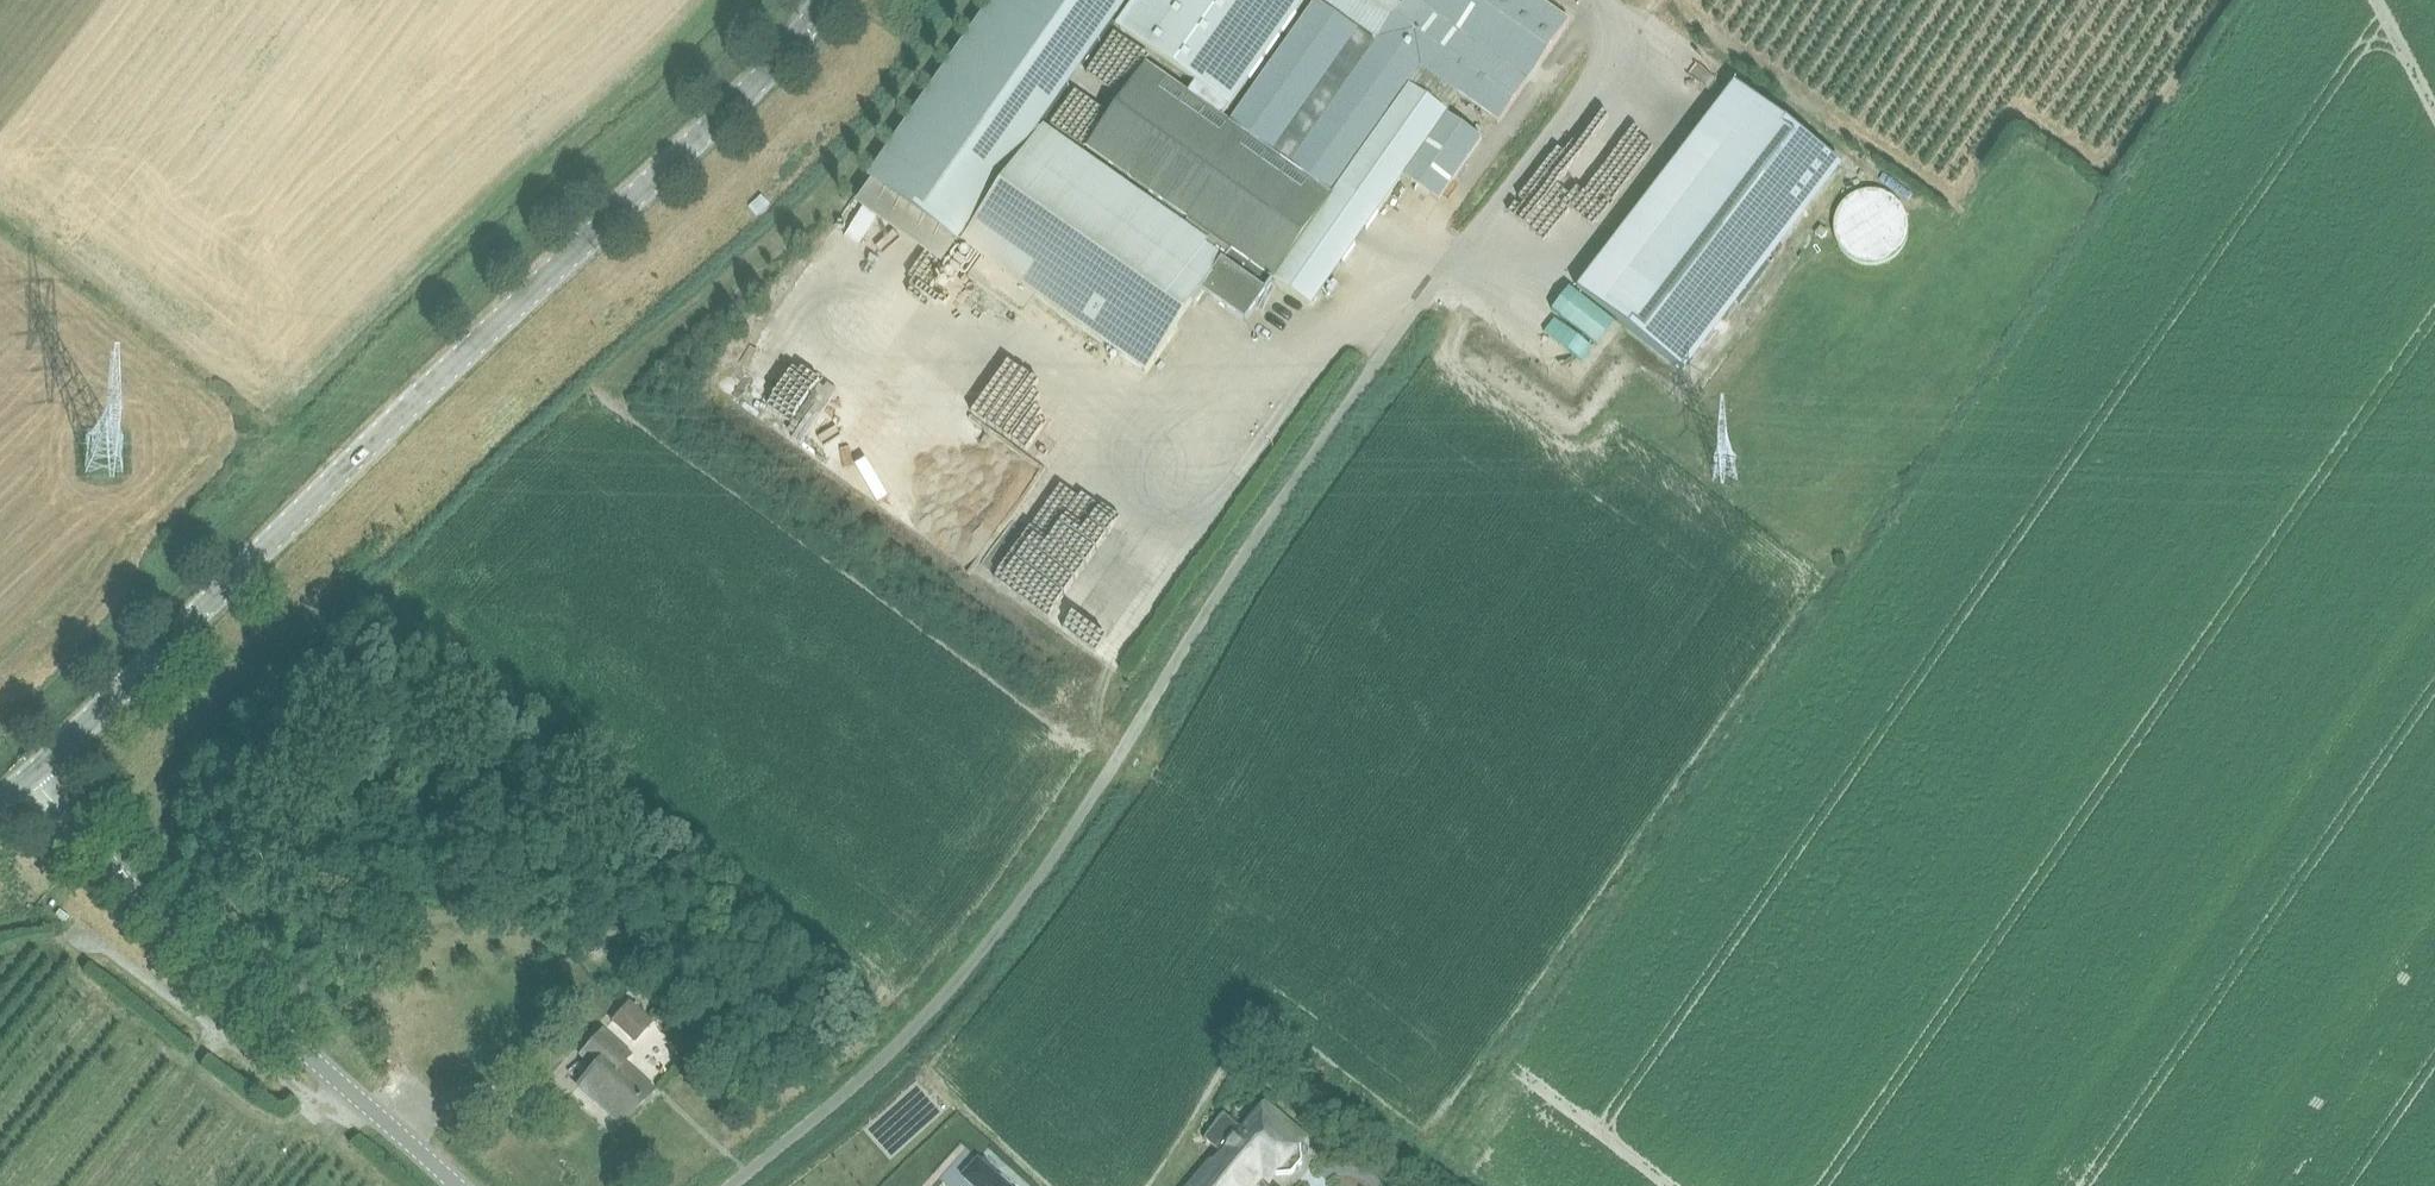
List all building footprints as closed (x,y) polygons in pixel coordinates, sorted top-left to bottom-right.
[(1040,131),(1132,0),(999,0),(871,181),(963,246),(984,261),(970,280),(1020,315),(1034,296),(1147,376),(1206,292),(1246,320),(1274,280),(1313,307),(1403,177),(1438,202),(1482,141),(1448,116),(1461,98),(1501,125),(1568,26),(1532,0),(1406,0),(1399,9),(1387,0),(1144,0),(1122,31),(1197,84),(1189,95),(1148,66),(1088,150),(1151,195),(1144,204),(1040,131)] [(1736,85),(1578,292),(1681,371),(1839,164),(1736,85)] [(755,211),(769,199),(760,189),(747,201),(755,211)] [(1838,247),(1847,258),(1858,264),(1870,266),(1881,265),(1892,260),(1901,252),(1907,241),(1909,228),(1907,215),(1901,204),(1891,195),(1878,190),(1864,190),(1850,195),(1840,206),(1833,219),(1833,233),(1838,247)] [(1822,228),(1817,235),(1823,240),(1828,232),(1822,228)] [(963,320),(1008,330),(1011,316),(967,305),(963,320)] [(610,1022),(635,1044),(654,1022),(629,1001),(610,1022)] [(595,1069),(578,1088),(591,1100),(594,1097),(625,1124),(652,1093),(621,1064),(629,1056),(603,1032),(581,1057),(595,1069)] [(1191,1185),(1244,1185),(1257,1171),(1271,1183),(1279,1173),(1293,1172),(1302,1161),(1302,1146),(1309,1138),(1300,1130),(1264,1101),(1242,1128),(1238,1124),(1226,1114),(1206,1140),(1222,1153),(1216,1159),(1213,1159),(1191,1185)] [(914,1175),(927,1185),(968,1185),(932,1155),(914,1175)] [(974,1185),(1009,1185),(978,1158),(962,1175),(974,1185)]
